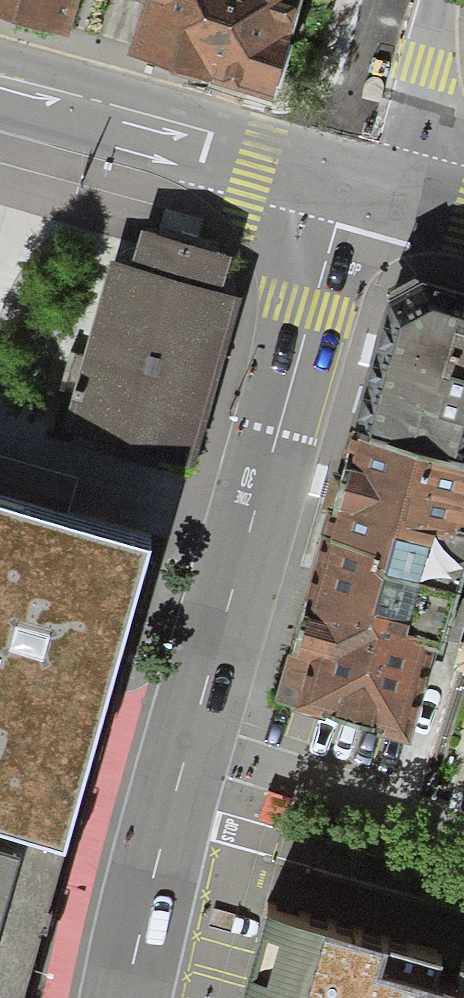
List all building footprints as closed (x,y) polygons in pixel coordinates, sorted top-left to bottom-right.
[(81,0),(0,0),(0,19),(69,40),(81,0)] [(130,45),(271,88),(298,0),(144,0),(130,45)] [(219,246),(138,222),(126,261),(110,256),(60,420),(195,461),(245,293),(226,288),(237,252),(219,246)] [(359,425),(463,453),(463,304),(394,285),(359,425)] [(359,425),(279,694),(406,728),(463,488),(463,453),(359,425)] [(65,854),(150,563),(153,553),(0,508),(0,835),(65,854)] [(455,771),(463,773),(463,738),(455,771)] [(22,989),(24,981),(32,953),(34,945),(45,909),(55,873),(65,854),(0,835),(0,997),(19,997),(22,989)] [(264,922),(243,997),(463,997),(463,977),(264,922)]
